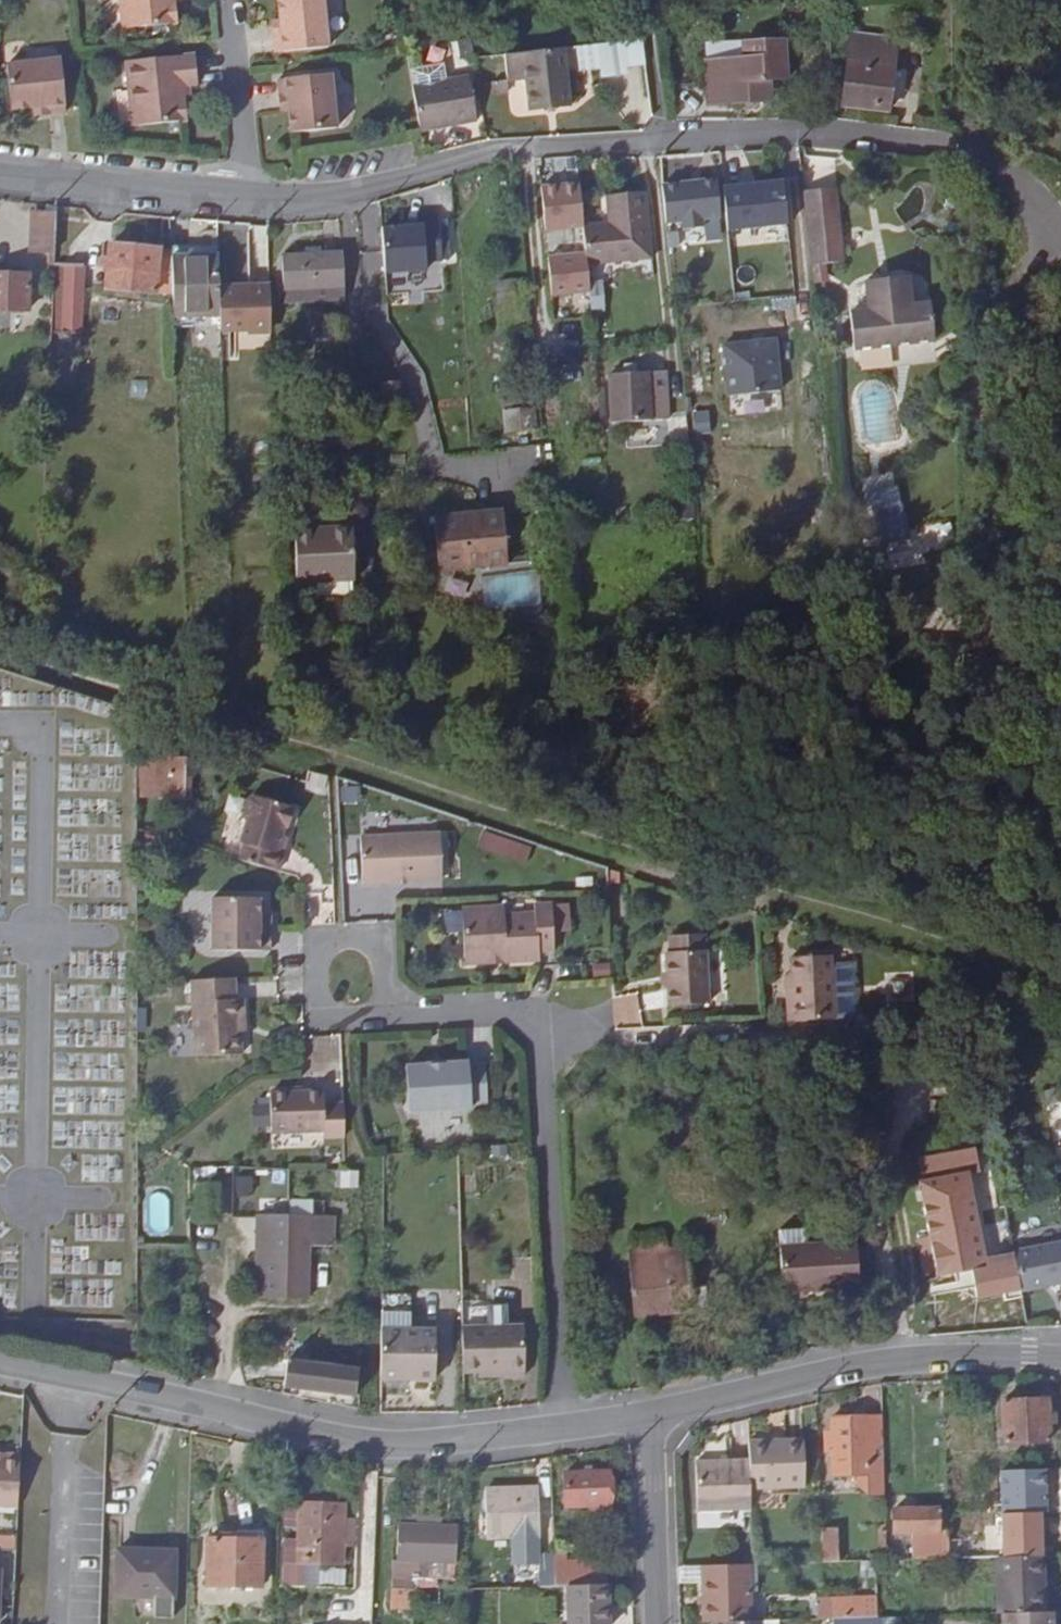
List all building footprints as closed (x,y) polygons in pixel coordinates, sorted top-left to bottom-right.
[(116,25),(171,19),(169,0),(114,0),(116,25)] [(275,17),(276,29),(267,31),(269,48),(322,43),(318,0),(273,0),(275,17)] [(276,29),(275,17),(266,17),(267,31),(276,29)] [(894,38),(847,34),(841,102),(886,109),(894,38)] [(785,78),(783,37),(741,40),(743,56),(704,58),(707,105),(769,101),(768,79),(785,78)] [(630,39),(570,46),(572,70),(632,63),(630,39)] [(561,47),(502,53),(505,79),(523,77),(527,110),(567,106),(561,47)] [(127,122),(181,116),(179,96),(187,95),(185,80),(191,80),(188,52),(174,53),(121,57),(127,122)] [(29,104),(42,102),(43,111),(59,109),(59,103),(54,57),(0,62),(0,64),(3,96),(4,107),(29,104)] [(411,84),(450,77),(447,61),(408,68),(411,84)] [(272,74),(272,92),(281,92),(281,105),(283,129),(328,126),(325,73),(272,74)] [(411,84),(418,128),(472,118),(466,74),(450,77),(411,84)] [(281,92),(272,92),(273,105),(281,105),(281,92)] [(42,102),(29,104),(30,112),(43,111),(42,102)] [(701,218),(719,216),(715,179),(660,185),(664,223),(681,221),(682,229),(702,226),(701,218)] [(728,229),(788,223),(783,179),(723,186),(728,229)] [(576,182),(537,186),(542,229),(580,225),(580,224),(576,182)] [(836,183),(803,186),(808,233),(840,229),(836,183)] [(580,224),(580,225),(583,252),(584,263),(650,256),(643,190),(603,194),(606,222),(580,224)] [(53,248),(55,211),(37,209),(34,248),(53,248)] [(424,223),(383,225),(386,272),(427,269),(424,223)] [(560,228),(563,254),(583,252),(580,225),(560,228)] [(840,229),(808,233),(811,261),(843,258),(840,229)] [(104,287),(172,294),(170,255),(170,249),(108,243),(104,287)] [(216,244),(170,245),(170,249),(170,255),(216,253),(216,244)] [(343,248),(284,251),(286,302),(344,300),(343,248)] [(583,252),(545,257),(548,295),(587,291),(584,263),(583,252)] [(172,294),(173,314),(219,313),(217,285),(216,253),(170,255),(172,294)] [(53,263),(49,334),(79,336),(82,265),(53,263)] [(28,273),(0,272),(0,308),(27,310),(28,273)] [(930,340),(926,304),(908,306),(905,278),(862,282),(866,310),(846,313),(850,348),(930,340)] [(236,284),(217,285),(219,313),(220,329),(247,327),(252,331),(266,330),(270,325),(268,281),(258,282),(258,281),(236,281),(236,284)] [(729,394),(780,389),(776,339),(724,344),(729,394)] [(662,369),(609,372),(612,421),(666,417),(662,369)] [(533,429),(529,388),(501,389),(504,431),(533,429)] [(695,433),(712,432),(711,411),(694,412),(695,433)] [(903,531),(895,487),(869,492),(877,536),(903,531)] [(500,510),(462,513),(463,520),(432,523),(436,569),(504,565),(500,510)] [(463,520),(462,513),(431,515),(432,523),(463,520)] [(353,594),(351,517),(292,519),(295,596),(353,594)] [(925,549),(953,548),(953,524),(924,525),(925,549)] [(482,606),(541,605),(541,571),(481,573),(482,606)] [(191,748),(163,740),(153,776),(181,784),(191,748)] [(242,844),(238,859),(278,870),(282,853),(277,852),(281,836),(284,827),(288,828),(293,808),(252,796),(247,800),(242,815),(245,819),(239,843),(242,844)] [(389,829),(390,815),(370,814),(369,829),(389,829)] [(485,828),(478,845),(527,865),(534,847),(485,828)] [(442,880),(440,835),(362,838),(363,887),(380,887),(380,883),(442,880)] [(287,838),(281,836),(277,852),(282,853),(287,838)] [(261,934),(261,918),(260,902),(214,901),(214,953),(272,954),(272,934),(261,934)] [(554,933),(553,907),(536,909),(537,916),(506,917),(505,910),(466,911),(469,966),(492,965),(492,960),(502,960),(502,965),(541,964),(540,954),(556,953),(554,933)] [(569,907),(553,907),(554,933),(570,932),(569,907)] [(271,919),(261,918),(261,934),(272,934),(271,919)] [(705,938),(670,939),(671,955),(706,953),(705,938)] [(666,955),(667,976),(668,987),(669,1008),(708,1005),(706,953),(671,955),(666,955)] [(797,1021),(837,1020),(835,959),(794,961),(797,1021)] [(230,979),(184,982),(188,1059),(233,1056),(232,1033),(231,1019),(237,1019),(236,1001),(231,1001),(230,979)] [(616,1023),(639,1022),(638,994),(615,994),(616,1023)] [(465,1066),(441,1068),(441,1072),(426,1072),(426,1068),(404,1070),(406,1115),(469,1113),(469,1110),(483,1110),(482,1070),(465,1070),(465,1066)] [(345,1136),(344,1106),(325,1106),(324,1095),(270,1097),(272,1126),(325,1124),(325,1138),(345,1136)] [(253,1127),(269,1127),(269,1099),(253,1099),(253,1127)] [(120,1181),(119,1153),(80,1155),(81,1183),(120,1181)] [(358,1189),(359,1171),(341,1169),(340,1187),(358,1189)] [(982,1257),(968,1175),(925,1183),(920,1184),(930,1239),(936,1269),(938,1277),(974,1271),(984,1268),(982,1257)] [(222,1221),(222,1185),(201,1185),(201,1221),(222,1221)] [(337,1217),(262,1216),(261,1299),(311,1301),(313,1246),(336,1247),(337,1217)] [(924,1271),(936,1269),(930,1239),(919,1241),(924,1271)] [(1013,1250),(1022,1290),(1060,1282),(1060,1241),(1013,1250)] [(767,1243),(739,1245),(743,1307),(820,1302),(817,1256),(769,1259),(767,1243)] [(694,1309),(691,1267),(689,1248),(660,1251),(632,1252),(637,1314),(694,1309)] [(1013,1250),(982,1257),(984,1268),(974,1271),(981,1299),(1022,1290),(1013,1250)] [(382,1320),(412,1320),(412,1303),(382,1303),(382,1320)] [(382,1320),(381,1387),(435,1388),(435,1339),(412,1339),(412,1320),(382,1320)] [(463,1328),(464,1374),(480,1373),(509,1371),(510,1376),(527,1375),(524,1325),(463,1328)] [(361,1393),(361,1367),(289,1363),(287,1389),(361,1393)] [(1005,1400),(1006,1441),(1050,1442),(1050,1398),(1005,1400)] [(887,1489),(884,1415),(871,1416),(870,1414),(849,1415),(839,1415),(832,1415),(833,1438),(827,1439),(827,1449),(833,1449),(834,1471),(859,1470),(859,1479),(872,1490),(887,1489)] [(807,1436),(749,1436),(750,1457),(751,1485),(808,1485),(807,1436)] [(751,1485),(750,1457),(699,1458),(701,1506),(751,1505),(751,1485)] [(0,1458),(0,1505),(19,1506),(21,1459),(0,1458)] [(1000,1472),(1002,1516),(1042,1514),(1049,1514),(1047,1470),(1000,1472)] [(564,1473),(566,1506),(609,1505),(608,1472),(564,1473)] [(485,1489),(487,1535),(538,1533),(536,1487),(485,1489)] [(302,1503),(284,1502),(283,1530),(300,1530),(302,1503)] [(344,1504),(302,1503),(300,1530),(299,1566),(341,1568),(344,1504)] [(950,1540),(950,1527),(940,1528),(939,1505),(896,1506),(895,1529),(929,1528),(934,1535),(937,1542),(919,1542),(920,1558),(951,1557),(950,1540)] [(1002,1516),(1004,1556),(1043,1555),(1042,1514),(1002,1516)] [(398,1557),(394,1557),(393,1607),(414,1608),(416,1559),(457,1561),(457,1527),(399,1525),(398,1557)] [(838,1527),(823,1527),(824,1561),(839,1561),(838,1527)] [(16,1548),(16,1533),(0,1533),(0,1548),(16,1548)] [(210,1537),(208,1584),(261,1586),(262,1538),(210,1537)] [(963,1539),(950,1540),(951,1557),(964,1557),(963,1539)] [(888,1543),(889,1559),(899,1558),(899,1542),(888,1543)] [(170,1578),(171,1553),(119,1550),(117,1596),(151,1597),(150,1618),(174,1619),(175,1579),(170,1578)] [(553,1562),(553,1552),(537,1552),(537,1586),(555,1585),(553,1562)] [(566,1552),(553,1552),(553,1562),(566,1562),(566,1552)] [(1000,1555),(1001,1611),(1004,1611),(1041,1610),(1039,1578),(1044,1578),(1043,1555),(1004,1556),(1000,1555)] [(555,1585),(569,1584),(588,1584),(587,1562),(566,1562),(553,1562),(555,1585)] [(588,1584),(603,1584),(603,1562),(587,1562),(588,1584)] [(747,1563),(702,1565),(704,1621),(711,1621),(749,1619),(747,1563)] [(606,1583),(603,1584),(588,1584),(569,1584),(570,1623),(607,1623),(606,1583)] [(879,1616),(879,1599),(826,1601),(827,1617),(878,1616),(879,1616)] [(1054,1610),(1045,1610),(1041,1610),(1004,1611),(1005,1623),(1055,1623),(1054,1610)] [(842,1617),(842,1623),(878,1623),(878,1616),(842,1617)]
